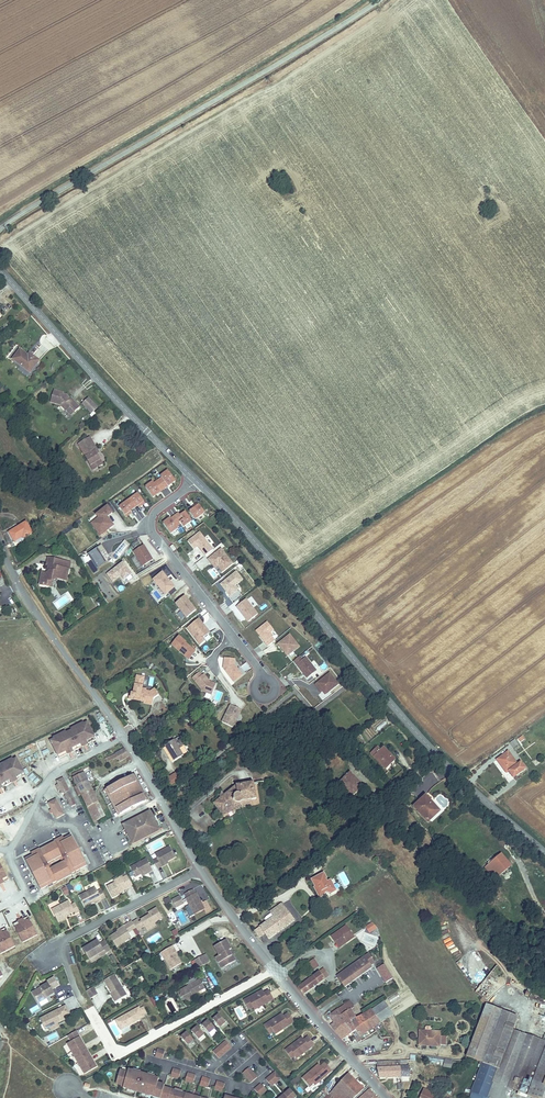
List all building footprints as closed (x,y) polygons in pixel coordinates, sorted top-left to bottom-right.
[(27,358),(23,355),(17,350),(11,359),(28,372),(29,372),(37,361),(30,355),(28,357),(27,358)] [(55,402),(63,411),(69,407),(73,411),(78,407),(71,399),(68,401),(64,397),(59,395),(60,392),(59,391),(52,390),(49,401),(55,402)] [(92,414),(99,406),(89,397),(82,404),(92,414)] [(69,407),(63,411),(67,416),(73,411),(69,407)] [(75,442),(87,464),(91,462),(94,468),(100,464),(93,451),(95,449),(88,436),(75,442)] [(160,476),(145,486),(152,497),(175,481),(167,469),(159,474),(160,476)] [(118,505),(125,515),(144,501),(137,491),(118,505)] [(188,509),(194,519),(205,513),(198,503),(188,509)] [(111,513),(106,506),(95,514),(98,518),(99,520),(92,526),(99,535),(104,531),(104,530),(107,528),(108,529),(112,526),(106,517),(111,513)] [(162,523),(169,533),(181,525),(183,527),(192,521),(184,509),(162,523)] [(28,522),(10,531),(15,541),(23,537),(24,538),(34,533),(28,522)] [(214,550),(201,532),(189,541),(195,549),(199,546),(207,555),(214,550)] [(112,555),(119,560),(131,545),(124,539),(112,555)] [(109,560),(100,545),(95,548),(105,562),(109,560)] [(151,561),(142,546),(132,552),(141,567),(151,561)] [(105,562),(95,548),(86,554),(95,568),(105,562)] [(234,563),(223,549),(209,559),(212,563),(215,561),(223,572),(234,563)] [(48,556),(46,561),(61,564),(62,559),(48,556)] [(129,575),(121,563),(105,574),(110,582),(120,575),(123,579),(129,575)] [(42,570),(40,577),(44,578),(43,584),(51,586),(52,581),(56,577),(67,580),(69,568),(48,564),(47,572),(42,570)] [(238,572),(222,584),(232,596),(240,590),(237,586),(244,580),(238,572)] [(174,588),(162,573),(152,581),(164,596),(174,588)] [(132,579),(129,575),(123,579),(120,581),(123,585),(132,579)] [(195,612),(184,597),(174,604),(186,619),(195,612)] [(259,615),(248,599),(238,607),(250,622),(259,615)] [(202,625),(198,620),(186,629),(199,647),(204,643),(203,640),(208,636),(201,626),(202,625)] [(276,637),(273,633),(277,630),(271,622),(259,631),(271,646),(278,641),(275,637),(276,637)] [(202,625),(201,626),(208,636),(210,634),(203,624),(202,625)] [(293,635),(281,644),(291,656),(303,647),(293,635)] [(178,638),(170,646),(185,659),(191,651),(184,645),(185,644),(178,638)] [(191,651),(185,659),(187,662),(194,654),(191,651)] [(303,657),(297,661),(311,679),(321,671),(309,657),(306,660),(303,657)] [(223,670),(233,684),(242,678),(237,672),(234,667),(234,661),(224,660),(223,670)] [(343,684),(334,673),(320,684),(323,688),(324,687),(327,691),(330,694),(343,684)] [(131,700),(145,702),(145,703),(154,705),(155,699),(160,695),(156,690),(153,692),(147,691),(147,689),(143,688),(146,675),(138,674),(135,694),(133,694),(133,696),(131,696),(131,700)] [(198,674),(191,680),(202,693),(211,697),(215,687),(209,684),(203,676),(201,678),(198,674)] [(231,730),(240,713),(229,708),(220,724),(231,730)] [(64,731),(55,736),(56,739),(61,749),(63,752),(90,738),(88,736),(91,734),(86,723),(83,725),(81,722),(72,727),(73,729),(66,733),(64,731)] [(63,752),(64,755),(94,740),(91,734),(88,736),(90,738),(63,752)] [(514,738),(509,742),(512,747),(517,743),(514,738)] [(61,749),(56,739),(52,740),(58,751),(61,749)] [(174,739),(166,745),(176,759),(184,753),(174,739)] [(377,743),(369,750),(385,767),(394,758),(383,745),(381,746),(377,743)] [(127,757),(123,752),(107,760),(110,765),(127,757)] [(508,771),(511,775),(523,766),(520,762),(517,765),(507,752),(496,760),(505,773),(508,771)] [(19,774),(18,771),(22,769),(17,759),(12,761),(10,759),(0,764),(2,767),(0,767),(0,784),(19,774)] [(523,766),(511,775),(512,776),(524,768),(523,766)] [(25,775),(22,769),(18,771),(19,774),(0,784),(0,789),(25,775)] [(349,769),(338,778),(351,792),(361,782),(349,769)] [(182,778),(177,770),(166,778),(172,785),(179,780),(182,778)] [(85,771),(73,776),(76,784),(82,795),(88,809),(101,803),(85,771)] [(35,785),(40,780),(33,772),(27,777),(35,785)] [(133,776),(106,788),(118,812),(144,800),(133,776)] [(63,778),(56,781),(62,793),(63,793),(71,809),(77,806),(63,778)] [(252,783),(236,785),(238,792),(236,794),(235,796),(236,798),(237,799),(239,800),(243,801),(254,799),(258,798),(257,789),(252,789),(252,783)] [(238,792),(236,785),(214,802),(214,803),(224,816),(243,801),(239,800),(237,799),(236,798),(235,796),(236,794),(238,792)] [(426,794),(416,804),(429,818),(439,809),(426,794)] [(47,802),(53,819),(63,815),(57,798),(47,802)] [(150,813),(124,826),(133,845),(159,832),(150,813)] [(155,858),(151,860),(156,868),(160,866),(159,864),(165,861),(173,857),(167,846),(153,854),(155,858)] [(53,880),(64,875),(63,872),(73,867),(82,863),(76,852),(70,854),(68,851),(40,864),(33,851),(25,855),(39,884),(52,878),(53,880)] [(485,865),(493,875),(495,879),(512,865),(501,852),(485,865)] [(140,860),(129,867),(134,877),(139,874),(145,871),(146,873),(151,871),(146,862),(142,864),(140,860)] [(63,872),(64,875),(66,878),(76,873),(73,867),(63,872)] [(316,886),(321,895),(326,893),(326,890),(328,889),(333,892),(338,889),(332,879),(329,880),(326,876),(327,876),(325,871),(313,877),(317,885),(316,886)] [(118,891),(131,885),(126,875),(122,876),(121,875),(117,878),(118,881),(112,884),(111,882),(105,885),(111,897),(120,893),(118,891)] [(94,888),(78,896),(84,907),(93,902),(100,899),(100,900),(105,898),(100,890),(96,892),(94,888)] [(196,893),(186,898),(194,915),(204,910),(204,908),(196,893)] [(171,898),(174,907),(183,904),(180,895),(171,898)] [(74,914),(78,912),(73,902),(70,904),(68,901),(51,909),(53,914),(57,913),(60,918),(65,915),(73,912),(74,914)] [(277,915),(258,928),(262,934),(266,932),(270,937),(295,918),(283,902),(273,910),(277,915)] [(138,919),(132,923),(136,929),(137,931),(145,926),(147,930),(156,925),(154,922),(162,917),(156,908),(148,913),(149,914),(141,920),(142,921),(140,922),(138,919)] [(79,922),(84,920),(80,912),(75,914),(79,922)] [(67,918),(65,915),(60,918),(57,913),(53,914),(57,923),(67,918)] [(370,933),(377,927),(371,921),(365,927),(370,933)] [(133,931),(128,923),(124,926),(125,928),(120,932),(119,931),(111,936),(117,947),(132,938),(129,933),(133,931)] [(14,934),(29,927),(28,924),(12,931),(14,934)] [(332,934),(335,939),(339,936),(344,943),(355,934),(347,924),(332,934)] [(20,946),(35,939),(29,927),(14,934),(20,946)] [(173,937),(179,934),(176,928),(170,931),(173,937)] [(339,936),(335,939),(340,945),(344,943),(339,936)] [(12,950),(7,938),(0,941),(0,956),(12,950)] [(227,938),(215,946),(220,954),(216,956),(219,962),(223,960),(226,965),(237,959),(234,954),(233,952),(232,953),(230,951),(231,950),(231,948),(232,947),(227,938)] [(105,952),(110,949),(105,940),(100,943),(98,939),(84,949),(90,959),(104,950),(105,952)] [(174,945),(161,953),(162,956),(171,969),(181,963),(173,951),(177,949),(174,945)] [(456,957),(461,953),(454,945),(449,949),(456,957)] [(368,951),(364,955),(371,963),(375,960),(368,951)] [(477,952),(471,954),(474,961),(477,960),(480,966),(482,965),(477,952)] [(204,954),(195,959),(200,968),(208,963),(204,954)] [(364,955),(360,958),(366,966),(371,963),(364,955)] [(308,963),(312,970),(319,966),(314,958),(308,963)] [(360,958),(337,975),(344,985),(367,967),(366,966),(360,958)] [(393,977),(384,962),(377,966),(386,981),(393,977)] [(476,988),(472,992),(484,1002),(507,976),(497,967),(477,989),(476,988)] [(303,991),(325,977),(323,974),(326,971),(324,968),(299,985),(303,991)] [(114,974),(104,980),(112,992),(113,994),(112,995),(116,1001),(126,994),(114,974)] [(53,978),(46,983),(47,984),(32,994),(38,1004),(46,998),(46,997),(49,995),(49,996),(54,994),(52,991),(58,986),(53,978)] [(180,991),(187,1003),(196,998),(194,994),(206,987),(201,979),(180,991)] [(93,987),(87,991),(91,998),(97,994),(93,987)] [(260,1007),(276,998),(271,989),(267,991),(264,993),(263,990),(246,999),(251,1008),(255,1006),(259,1004),(260,1007)] [(389,996),(391,1002),(400,999),(398,993),(389,996)] [(349,998),(343,1002),(347,1008),(342,1011),(350,1021),(357,1016),(351,1006),(354,1004),(349,998)] [(347,1008),(343,1002),(338,1005),(342,1011),(347,1008)] [(371,1009),(379,1022),(392,1015),(383,1002),(371,1009)] [(45,1029),(50,1027),(58,1023),(63,1020),(61,1017),(69,1013),(65,1005),(40,1018),(45,1029)] [(338,1005),(327,1013),(334,1022),(332,1023),(343,1037),(356,1028),(361,1034),(379,1022),(371,1009),(350,1021),(342,1011),(338,1005)] [(463,1057),(478,1063),(467,1097),(487,1097),(487,1096),(486,1096),(492,1079),(510,1030),(514,1018),(482,1005),(463,1057)] [(138,1006),(116,1019),(121,1028),(128,1024),(128,1023),(130,1022),(131,1023),(144,1015),(143,1014),(139,1007),(138,1006)] [(281,1031),(296,1021),(290,1012),(286,1015),(284,1016),(282,1014),(266,1024),(272,1033),(276,1031),(279,1029),(281,1031)] [(223,1021),(216,1013),(210,1018),(216,1024),(218,1022),(219,1024),(223,1021)] [(213,1027),(206,1019),(200,1024),(205,1030),(207,1028),(209,1030),(213,1027)] [(202,1033),(195,1025),(189,1030),(194,1036),(197,1035),(198,1036),(202,1033)] [(524,1035),(510,1030),(492,1079),(506,1084),(524,1035)] [(191,1039),(185,1031),(179,1036),(184,1042),(186,1040),(188,1042),(191,1039)] [(418,1032),(418,1043),(429,1043),(429,1047),(439,1047),(439,1046),(444,1046),(445,1037),(439,1036),(439,1032),(418,1032)] [(543,1042),(524,1035),(506,1084),(510,1085),(518,1088),(525,1090),(543,1042)] [(301,1055),(316,1044),(310,1036),(306,1039),(304,1041),(302,1038),(286,1049),(293,1058),(297,1055),(300,1053),(301,1055)] [(544,1036),(543,1042),(525,1090),(530,1092),(544,1097),(544,1036)] [(81,1039),(69,1045),(86,1076),(98,1070),(81,1039)] [(217,1057),(229,1046),(224,1039),(211,1050),(217,1057)] [(161,1059),(164,1050),(156,1048),(153,1056),(161,1059)] [(443,1067),(452,1068),(453,1060),(444,1059),(443,1067)] [(319,1083),(333,1071),(326,1063),(322,1066),(320,1068),(318,1065),(304,1078),(311,1086),(317,1080),(319,1083)] [(378,1077),(399,1076),(399,1065),(378,1066),(378,1077)] [(399,1065),(399,1076),(409,1076),(409,1065),(399,1065)] [(256,1075),(247,1066),(241,1071),(250,1080),(256,1075)] [(177,1078),(179,1070),(171,1068),(169,1076),(177,1078)] [(279,1076),(273,1069),(271,1071),(277,1078),(279,1076)] [(155,1082),(157,1078),(149,1076),(145,1075),(138,1073),(134,1072),(126,1070),(125,1072),(118,1070),(114,1084),(122,1086),(121,1088),(128,1090),(128,1089),(133,1091),(141,1093),(146,1094),(146,1095),(152,1096),(155,1082)] [(277,1078),(271,1071),(264,1077),(270,1084),(277,1078)] [(351,1071),(336,1087),(325,1097),(332,1097),(334,1096),(336,1097),(352,1097),(365,1086),(351,1071)] [(192,1082),(194,1074),(186,1072),(184,1080),(192,1082)] [(297,1075),(289,1082),(292,1086),(300,1079),(297,1075)] [(207,1086),(209,1078),(201,1076),(198,1084),(207,1086)] [(221,1090),(224,1082),(215,1080),(213,1088),(221,1090)] [(259,1094),(265,1088),(260,1081),(253,1087),(259,1094)] [(162,1084),(155,1082),(152,1096),(158,1097),(162,1085),(162,1084)] [(196,1094),(188,1092),(187,1093),(181,1091),(181,1090),(173,1088),(173,1089),(166,1087),(166,1086),(162,1085),(158,1097),(206,1097),(207,1097),(202,1096),(202,1097),(195,1095),(196,1094)] [(510,1085),(505,1097),(515,1097),(518,1088),(510,1085)] [(295,1094),(288,1086),(275,1097),(290,1097),(295,1094)] [(371,1087),(359,1097),(380,1097),(371,1087)] [(419,1097),(436,1097),(438,1095),(423,1089),(419,1097)]
